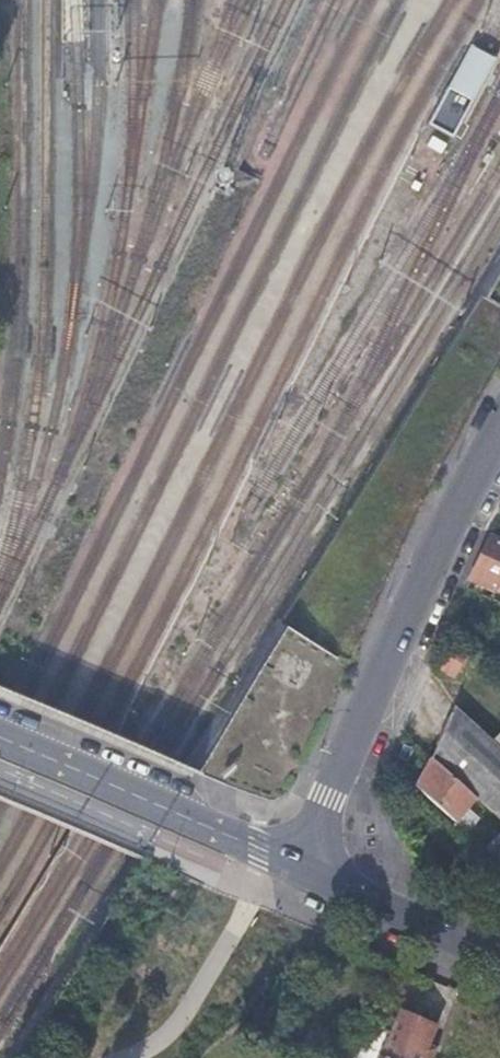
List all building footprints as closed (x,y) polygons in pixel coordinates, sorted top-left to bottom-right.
[(452,139),(495,59),(470,46),(427,126),(452,139)] [(492,538),(485,551),(470,582),(493,592),(495,586),(499,588),(499,542),(492,538)] [(454,707),(448,721),(430,760),(475,799),(499,821),(499,748),(454,707)] [(475,799),(430,760),(423,777),(416,791),(455,824),(475,799)] [(427,1047),(435,1027),(402,1013),(382,1057),(430,1057),(424,1054),(427,1047)] [(433,1049),(427,1047),(424,1054),(430,1057),(433,1049)]
